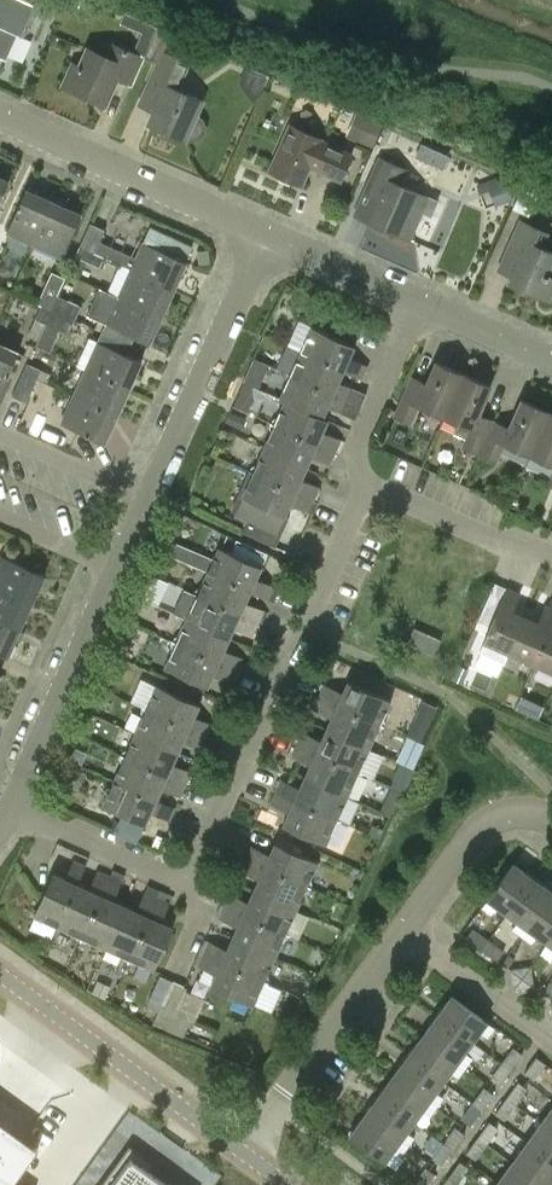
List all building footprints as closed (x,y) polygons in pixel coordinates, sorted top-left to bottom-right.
[(7,61),(19,35),(26,38),(41,6),(27,0),(0,0),(0,58),(7,61)] [(145,57),(158,27),(125,13),(121,22),(142,32),(133,53),(113,44),(107,57),(87,48),(80,66),(73,63),(63,86),(107,105),(118,79),(133,85),(145,58),(144,58),(145,57)] [(156,62),(144,88),(161,96),(155,110),(149,124),(186,140),(186,139),(190,140),(195,141),(202,138),(206,133),(207,125),(204,119),(200,116),(197,114),(203,101),(179,90),(192,62),(165,50),(172,33),(158,27),(145,57),(156,62)] [(347,135),(373,147),(382,127),(384,124),(357,112),(347,135)] [(354,153),(323,139),(290,125),(270,171),(302,185),(310,168),(341,182),(354,153)] [(449,155),(421,142),(415,155),(443,168),(449,155)] [(438,202),(414,192),(392,182),(399,167),(380,158),(367,187),(381,194),(369,222),(408,239),(420,212),(431,217),(438,202)] [(497,177),(477,184),(480,193),(489,190),(494,205),(513,199),(507,179),(498,182),(497,177)] [(8,183),(0,179),(0,201),(8,183)] [(522,186),(513,208),(529,215),(540,190),(524,182),(522,186)] [(35,246),(54,203),(26,191),(7,233),(35,246)] [(81,216),(54,203),(35,246),(62,258),(81,216)] [(551,294),(551,253),(540,247),(547,233),(520,221),(507,250),(521,256),(509,283),(549,301),(551,294)] [(90,222),(79,247),(103,259),(104,257),(120,264),(132,269),(131,271),(173,291),(186,264),(185,263),(193,246),(152,226),(151,226),(143,244),(137,258),(128,254),(100,241),(106,229),(90,222)] [(103,259),(79,247),(75,255),(100,266),(103,259)] [(51,312),(59,295),(58,295),(66,277),(52,271),(38,303),(41,305),(40,306),(51,312)] [(173,291),(131,271),(119,298),(161,318),(173,291)] [(89,315),(106,323),(101,334),(130,347),(134,338),(149,345),(161,318),(119,298),(101,290),(89,315)] [(81,305),(59,295),(51,312),(74,322),(81,305)] [(51,312),(40,306),(28,335),(38,340),(45,323),(46,324),(51,312)] [(74,322),(51,312),(46,324),(69,334),(74,322)] [(349,331),(357,335),(363,321),(355,317),(349,331)] [(312,328),(300,353),(361,380),(367,368),(349,359),(354,347),(312,328)] [(130,347),(101,334),(98,340),(89,337),(77,364),(86,368),(85,371),(128,390),(141,363),(126,357),(130,347)] [(18,353),(0,345),(0,394),(18,353)] [(21,374),(36,381),(37,378),(47,382),(51,374),(40,369),(48,351),(38,346),(31,363),(27,362),(21,374)] [(288,370),(286,374),(359,407),(365,395),(338,383),(343,372),(300,353),(292,370),(288,370)] [(444,416),(463,374),(436,362),(424,391),(409,385),(395,416),(411,423),(419,404),(444,416)] [(85,371),(73,398),(116,418),(128,390),(85,371)] [(36,381),(21,374),(12,395),(27,401),(36,381)] [(284,379),(287,383),(279,401),(285,403),(321,419),(322,418),(327,407),(354,420),(359,407),(286,374),(284,379)] [(489,386),(463,374),(444,416),(459,422),(454,434),(466,439),(463,446),(479,454),(493,421),(477,414),(489,386)] [(116,418),(73,398),(60,425),(103,445),(116,418)] [(493,421),(479,454),(496,461),(505,442),(530,453),(549,412),(521,400),(508,428),(493,421)] [(274,418),(271,424),(335,453),(341,440),(323,432),(328,420),(322,418),(321,419),(285,403),(279,417),(274,418)] [(530,453),(551,463),(551,413),(549,412),(530,453)] [(270,426),(272,431),(264,449),(306,468),(311,457),(329,465),(335,453),(271,424),(270,426)] [(264,449),(257,465),(252,466),(250,471),(254,473),(313,500),(319,488),(301,480),(306,468),(264,449)] [(276,534),(284,517),(290,504),(308,512),(313,500),(254,473),(242,498),(235,515),(276,534)] [(174,540),(168,554),(195,564),(200,550),(174,540)] [(218,548),(207,572),(249,591),(267,599),(274,586),(255,577),(260,567),(266,554),(240,542),(234,555),(218,548)] [(32,602),(44,575),(1,555),(0,558),(0,588),(32,602)] [(207,572),(200,589),(196,590),(193,594),(193,595),(257,623),(263,610),(245,602),(249,591),(207,572)] [(19,629),(32,602),(0,588),(0,621),(19,629)] [(507,589),(484,643),(479,654),(504,664),(508,654),(524,617),(512,611),(519,595),(507,589)] [(192,597),(195,599),(186,620),(228,639),(233,627),(252,635),(257,623),(193,595),(192,597)] [(524,617),(508,654),(533,665),(551,621),(551,609),(545,606),(538,623),(524,617)] [(172,643),(236,671),(242,657),(223,649),(228,639),(186,620),(179,635),(175,637),(172,643)] [(0,621),(0,653),(7,657),(19,629),(0,621)] [(533,665),(551,673),(551,621),(533,665)] [(434,654),(441,638),(414,627),(407,642),(434,654)] [(171,645),(173,649),(164,668),(207,687),(212,674),(231,682),(236,671),(172,643),(171,645)] [(466,686),(473,669),(459,663),(452,680),(466,686)] [(325,685),(320,697),(383,727),(385,722),(383,718),(391,702),(348,683),(343,693),(325,685)] [(144,704),(143,708),(207,736),(212,725),(193,717),(199,704),(157,686),(153,684),(152,686),(155,690),(149,703),(144,704)] [(383,727),(320,697),(315,710),(332,718),(327,729),(369,750),(377,731),(382,729),(383,727)] [(143,716),(136,733),(178,752),(182,742),(200,750),(207,736),(143,708),(141,711),(143,716)] [(304,733),(298,746),(358,773),(362,775),(362,774),(362,772),(363,770),(362,765),(369,750),(327,729),(322,741),(304,733)] [(136,733),(128,750),(123,751),(121,755),(185,784),(190,773),(172,764),(178,752),(136,733)] [(311,765),(305,778),(348,797),(356,778),(361,777),(362,775),(358,773),(298,746),(293,757),(311,765)] [(120,759),(122,764),(114,780),(156,800),(161,789),(179,797),(185,784),(121,755),(120,759)] [(283,780),(277,793),(340,822),(342,817),(341,812),(348,797),(305,778),(301,788),(283,780)] [(156,800),(114,780),(103,806),(146,824),(151,813),(169,821),(174,808),(156,800)] [(340,822),(277,793),(271,805),(289,813),(284,825),(326,844),(335,826),(339,825),(340,822)] [(252,847),(247,859),(310,887),(312,884),(311,879),(318,862),(276,843),(270,856),(252,847)] [(310,887),(247,859),(241,872),(259,880),(254,891),(297,910),(304,893),(309,891),(310,887)] [(59,927),(79,886),(87,867),(74,861),(66,880),(54,874),(35,917),(59,927)] [(514,864),(488,899),(482,907),(492,914),(497,906),(508,913),(534,878),(514,864)] [(90,890),(79,886),(59,927),(75,934),(76,939),(81,941),(110,878),(98,872),(90,890)] [(122,883),(110,878),(81,941),(84,942),(89,941),(107,949),(125,906),(114,901),(122,883)] [(534,878),(508,913),(518,921),(512,929),(522,936),(551,895),(551,892),(534,878)] [(297,910),(254,891),(249,902),(231,894),(225,907),(289,935),(291,930),(289,926),(297,910)] [(125,906),(107,949),(122,955),(124,960),(129,962),(157,899),(145,894),(137,912),(125,906)] [(522,936),(532,943),(538,935),(548,943),(551,937),(551,895),(522,936)] [(157,899),(129,962),(132,964),(137,962),(154,970),(173,928),(162,923),(170,905),(157,899)] [(289,935),(225,907),(220,919),(238,927),(233,938),(275,958),(283,940),(287,939),(289,935)] [(482,948),(489,939),(473,928),(466,937),(482,948)] [(210,942),(204,955),(264,982),(268,983),(269,979),(268,974),(275,958),(233,938),(228,950),(210,942)] [(489,939),(482,948),(498,960),(504,950),(489,939)] [(264,982),(204,955),(199,966),(204,969),(200,978),(212,984),(211,987),(253,1006),(264,982)] [(514,990),(531,966),(510,969),(514,990)] [(534,986),(531,966),(514,990),(534,986)] [(154,1023),(184,1037),(195,1013),(177,1004),(186,985),(174,980),(154,1023)] [(543,991),(551,998),(551,1002),(551,981),(550,980),(543,991)] [(452,995),(437,1015),(473,1041),(480,1031),(488,1037),(495,1027),(487,1022),(488,1021),(452,995)] [(437,1015),(422,1035),(466,1067),(473,1057),(465,1052),(473,1041),(437,1015)] [(466,1067),(422,1035),(408,1055),(444,1082),(451,1071),(459,1077),(466,1067)] [(514,1046),(502,1062),(511,1069),(523,1053),(514,1046)] [(444,1082),(408,1055),(393,1075),(437,1107),(444,1097),(436,1092),(444,1082)] [(537,1056),(525,1072),(534,1079),(546,1063),(537,1056)] [(511,1069),(502,1062),(491,1078),(500,1085),(511,1069)] [(437,1107),(393,1075),(378,1096),(414,1122),(422,1111),(430,1117),(437,1107)] [(518,1081),(507,1097),(516,1104),(528,1088),(518,1081)] [(473,1102),(482,1109),(494,1093),(485,1086),(473,1102)] [(414,1122),(378,1096),(363,1116),(407,1148),(415,1137),(407,1131),(414,1122)] [(516,1104),(507,1097),(496,1113),(505,1120),(516,1104)] [(482,1109),(473,1102),(461,1118),(470,1124),(482,1109)] [(541,1124),(551,1132),(551,1108),(541,1124)] [(407,1148),(363,1116),(349,1136),(385,1162),(393,1151),(401,1156),(407,1148)] [(477,1139),(486,1145),(488,1142),(497,1149),(501,1142),(493,1136),(499,1127),(490,1121),(477,1139)] [(32,1147),(0,1124),(0,1184),(5,1184),(32,1147)] [(541,1124),(526,1144),(551,1163),(551,1132),(541,1124)] [(444,1142),(454,1148),(465,1133),(456,1126),(444,1142)] [(486,1145),(477,1139),(467,1153),(476,1159),(486,1145)] [(454,1148),(444,1142),(433,1158),(442,1164),(454,1148)] [(512,1164),(541,1184),(551,1184),(551,1163),(526,1144),(512,1164)] [(99,1184),(156,1184),(141,1174),(147,1165),(125,1149),(99,1184)] [(457,1184),(470,1168),(461,1161),(448,1179),(457,1184)] [(497,1184),(498,1184),(541,1184),(512,1164),(497,1184)] [(435,1173),(426,1167),(414,1183),(417,1184),(426,1184),(435,1173)]
